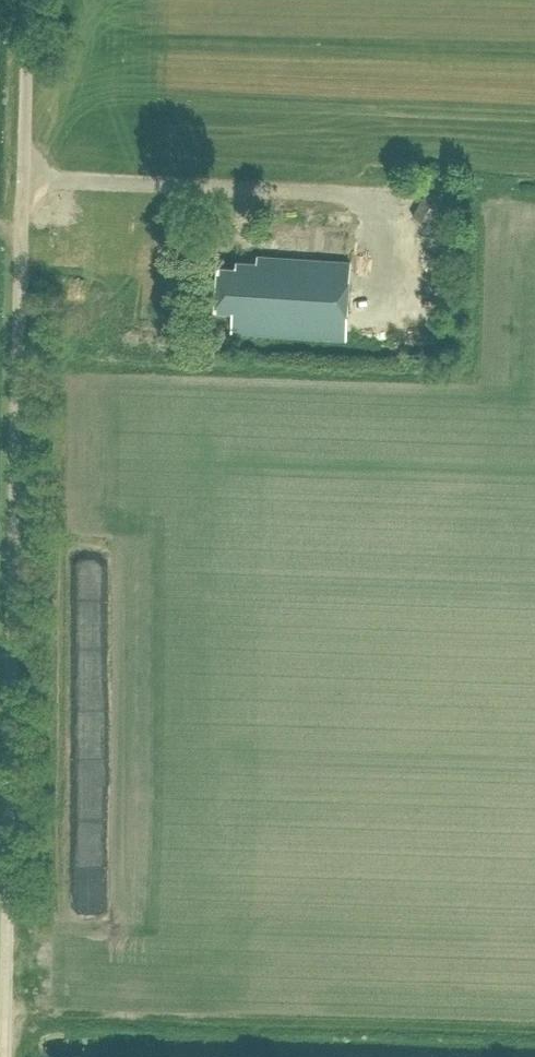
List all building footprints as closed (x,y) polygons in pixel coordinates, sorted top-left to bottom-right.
[(351,263),(258,257),(258,265),(237,263),(237,270),(219,268),(216,311),(233,312),(233,326),(346,333),(351,263)]
